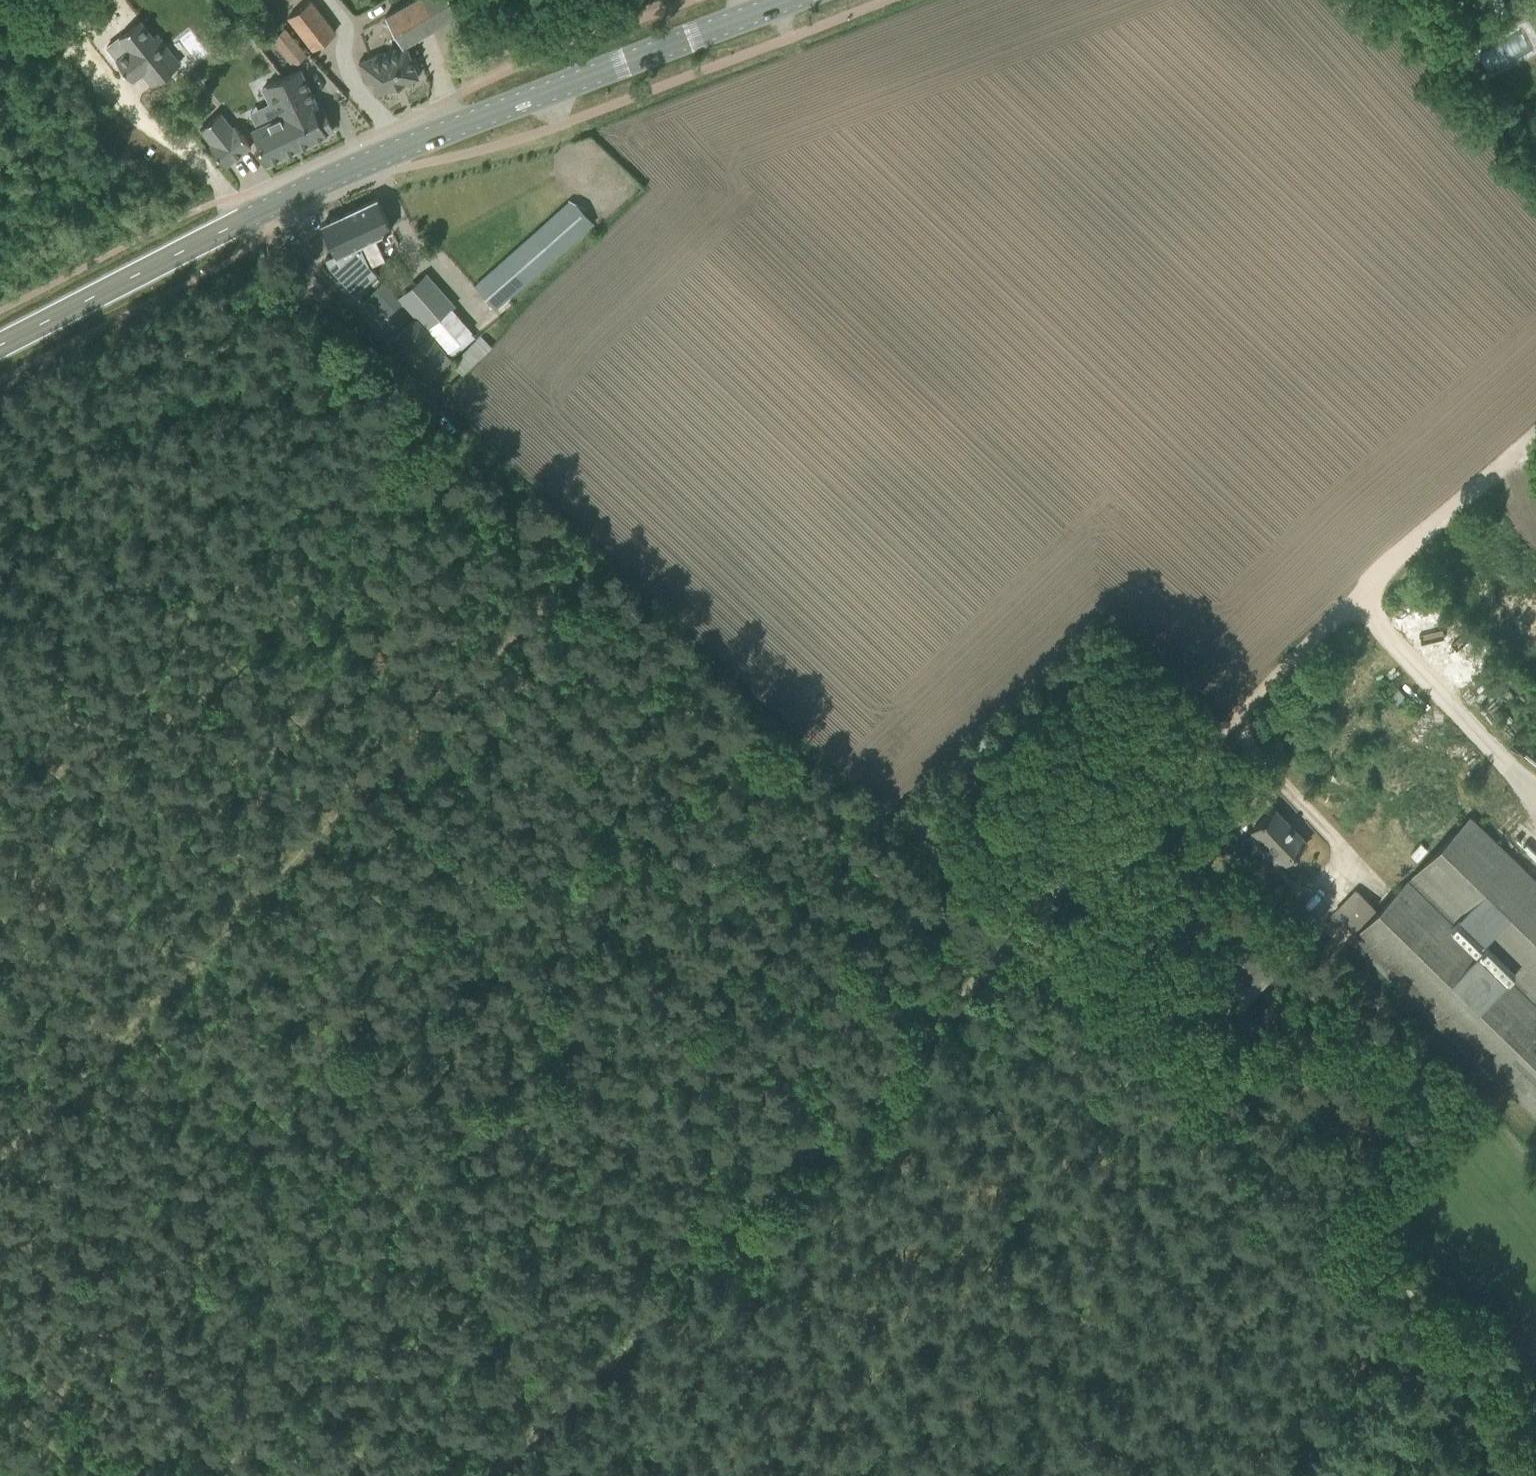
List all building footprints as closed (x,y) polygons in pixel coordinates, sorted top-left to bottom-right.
[(314,49),(338,30),(314,0),(310,0),(288,17),(314,49)] [(403,45),(459,13),(451,0),(413,0),(386,15),(403,45)] [(140,19),(107,46),(133,79),(142,72),(153,85),(176,66),(180,63),(167,47),(156,33),(153,36),(145,25),(140,19)] [(272,38),(294,65),(309,54),(286,26),(272,38)] [(1491,73),(1509,64),(1498,41),(1479,50),(1491,73)] [(420,71),(415,57),(412,58),(407,46),(403,48),(402,44),(359,61),(367,81),(371,80),(376,93),(391,87),(392,88),(404,83),(404,82),(419,76),(417,72),(420,71)] [(266,84),(281,115),(298,149),(327,134),(326,132),(333,128),(323,107),(321,108),(317,98),(302,67),(266,84)] [(232,127),(221,112),(200,128),(212,143),(210,145),(226,166),(251,146),(235,125),(232,127)] [(298,149),(281,115),(252,129),(268,163),(298,149)] [(350,211),(362,237),(375,264),(385,259),(375,237),(392,229),(377,198),(350,211)] [(473,286),(494,310),(577,237),(592,224),(571,200),(473,286)] [(362,237),(350,211),(322,224),(331,242),(347,276),(368,267),(375,264),(362,237)] [(370,266),(363,271),(368,277),(375,272),(370,266)] [(455,304),(427,272),(399,296),(430,331),(448,352),(471,330),(472,329),(452,307),(455,304)] [(382,279),(376,273),(375,274),(370,279),(375,285),(382,279)] [(385,282),(371,294),(386,311),(399,298),(385,282)] [(430,331),(406,354),(426,373),(448,352),(430,331)] [(482,331),(452,359),(472,380),(501,352),(482,331)] [(1270,857),(1280,868),(1307,842),(1274,808),(1251,829),(1274,854),(1270,857)] [(1473,819),(1353,941),(1487,1072),(1492,1077),(1494,1075),(1535,1116),(1535,880),(1473,819)] [(1334,911),(1354,930),(1375,908),(1356,889),(1334,911)] [(1223,992),(1236,1003),(1269,968),(1225,927),(1206,948),(1237,977),(1223,992)]
